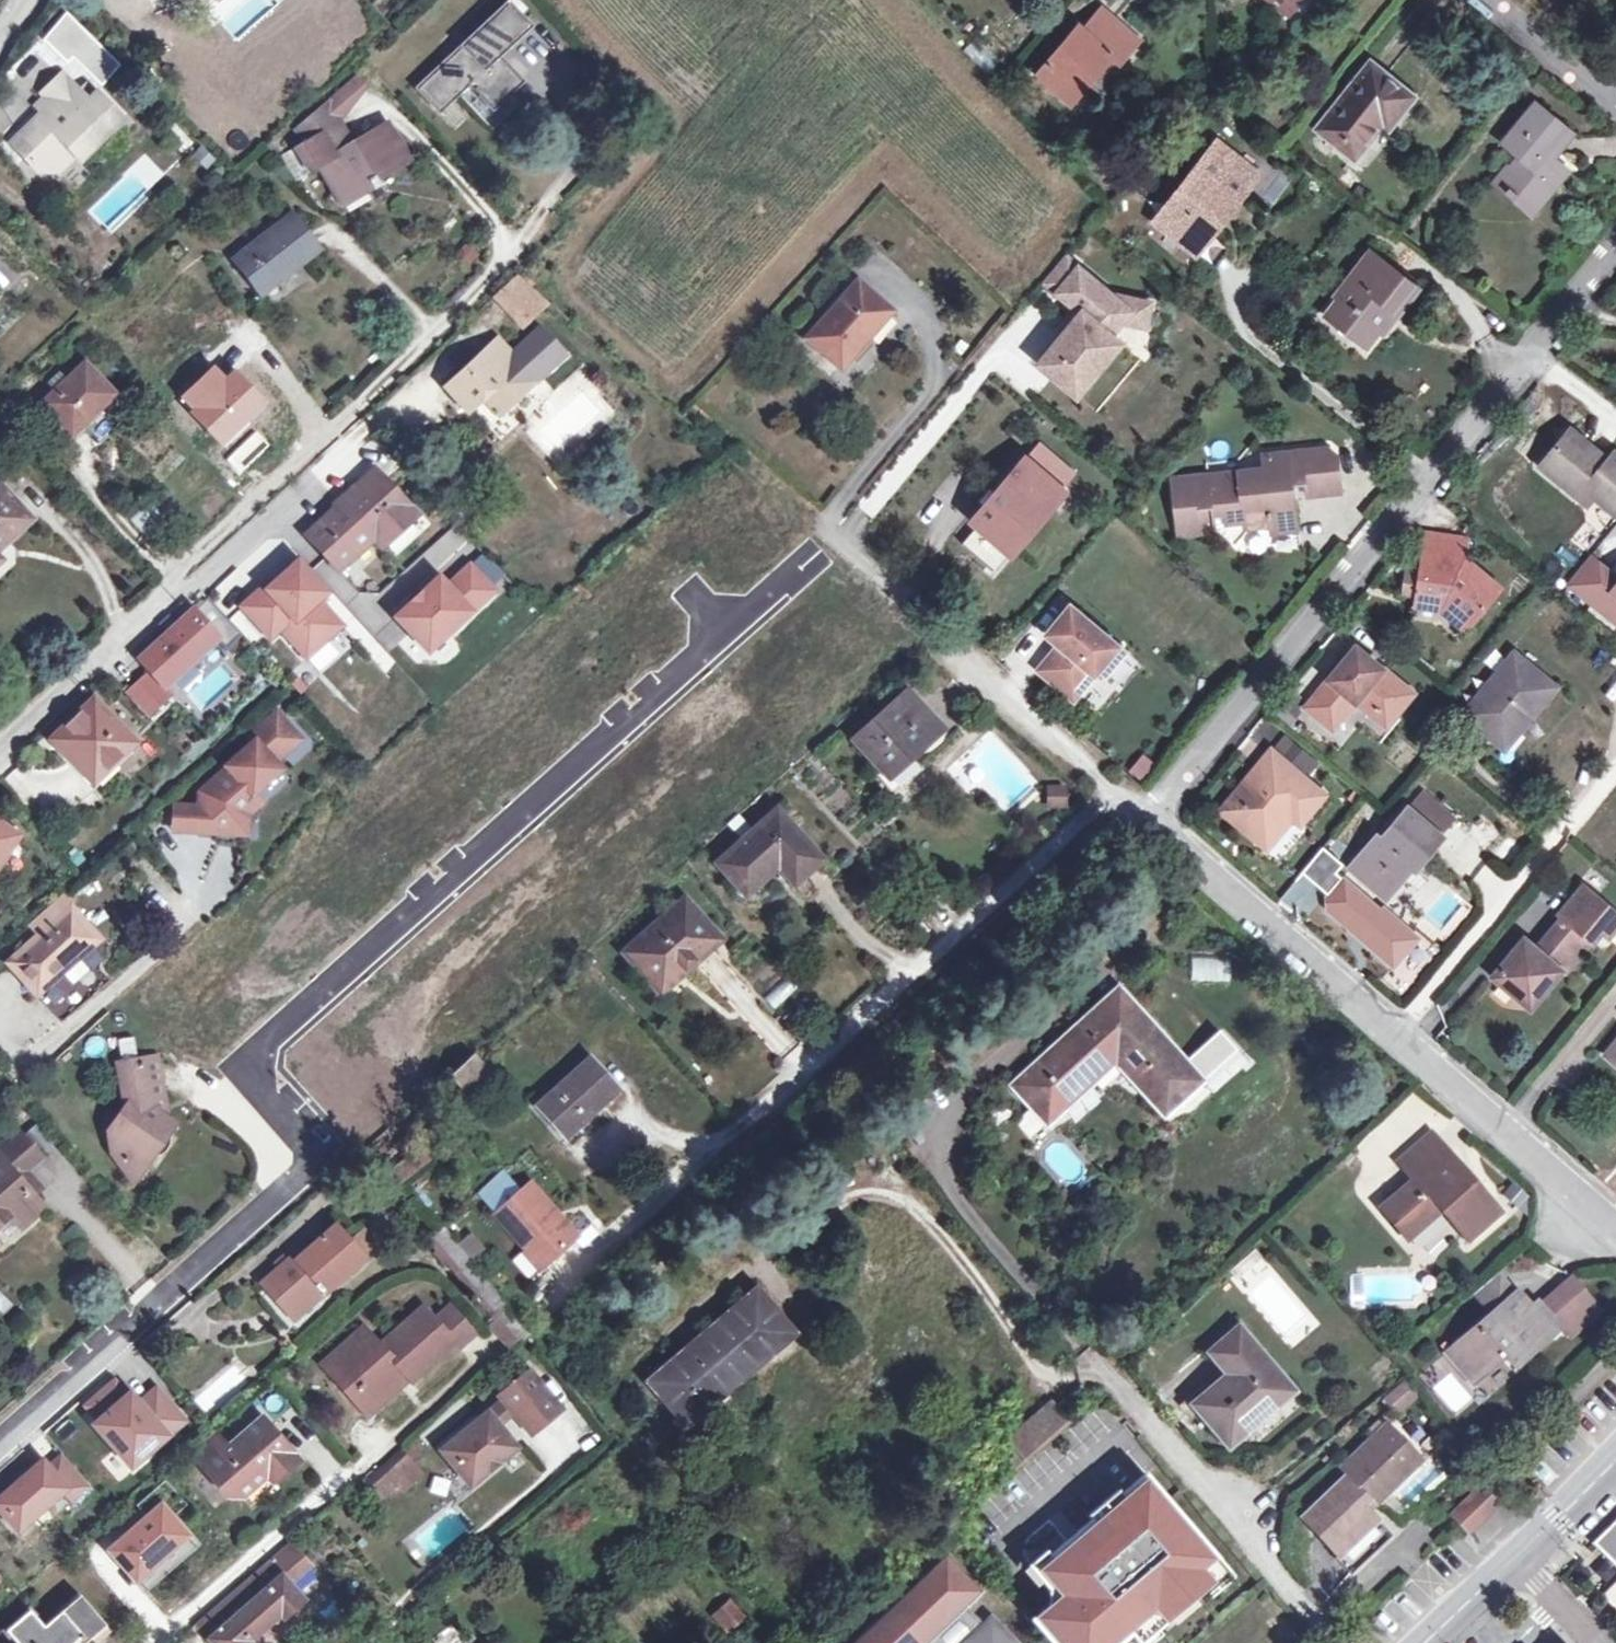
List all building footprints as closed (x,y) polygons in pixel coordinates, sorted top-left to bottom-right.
[(1293,0),(1276,0),(1287,8),(1293,0)] [(528,26),(505,2),(415,87),(437,111),(457,92),(466,84),(489,109),(505,93),(519,81),(496,55),(528,26)] [(1103,46),(1121,25),(1101,8),(1083,29),(1103,46)] [(1138,39),(1121,25),(1103,46),(1083,29),(1078,24),(1037,73),(1070,101),(1083,86),(1110,54),(1117,59),(1119,61),(1138,39)] [(1110,54),(1083,86),(1090,92),(1117,59),(1110,54)] [(1369,59),(1318,127),(1356,156),(1382,121),(1388,127),(1413,95),(1369,59)] [(120,121),(94,94),(86,102),(60,76),(42,94),(44,97),(33,108),(37,113),(42,118),(35,125),(30,119),(9,140),(24,156),(22,159),(30,167),(32,164),(39,170),(58,170),(61,168),(65,172),(79,160),(120,121)] [(355,78),(325,97),(338,120),(364,85),(355,78)] [(338,120),(325,97),(287,122),(298,143),(338,120)] [(1522,189),(1538,203),(1553,184),(1556,186),(1569,170),(1556,159),(1554,161),(1548,157),(1568,132),(1533,104),(1502,142),(1516,153),(1495,179),(1506,188),(1505,189),(1515,198),(1522,189)] [(37,113),(30,119),(35,125),(42,118),(37,113)] [(338,120),(298,143),(314,170),(321,166),(341,202),(364,189),(366,193),(379,186),(373,175),(405,158),(386,127),(353,146),(346,150),(339,139),(346,134),(338,120)] [(127,129),(120,121),(79,160),(86,169),(127,129)] [(346,134),(339,139),(346,150),(353,146),(346,134)] [(1197,252),(1249,184),(1229,168),(1237,157),(1217,142),(1156,221),(1197,252)] [(1258,173),(1237,157),(1229,168),(1249,184),(1258,173)] [(1532,211),(1538,203),(1522,189),(1515,198),(1532,211)] [(316,247),(290,213),(231,259),(257,293),(316,247)] [(1367,343),(1378,329),(1375,327),(1389,309),(1396,315),(1415,289),(1368,252),(1348,278),(1353,282),(1340,299),(1338,298),(1327,313),(1367,343)] [(1056,292),(1077,267),(1064,256),(1043,280),(1056,292)] [(1131,322),(1136,301),(1109,295),(1077,267),(1056,292),(1080,312),(1038,362),(1075,394),(1119,342),(1109,333),(1121,320),(1131,322)] [(838,368),(888,311),(854,282),(805,338),(838,368)] [(1136,301),(1131,322),(1145,325),(1150,304),(1136,301)] [(498,339),(448,386),(466,405),(477,394),(496,415),(535,379),(563,353),(539,327),(511,353),(498,339)] [(181,399),(224,443),(267,401),(224,357),(181,399)] [(65,380),(53,390),(40,403),(67,433),(69,436),(82,423),(113,394),(83,363),(65,380)] [(65,380),(57,372),(46,382),(53,390),(65,380)] [(1613,453),(1606,462),(1567,431),(1538,467),(1577,498),(1584,489),(1615,515),(1615,455),(1613,453)] [(1199,529),(1199,518),(1209,517),(1210,523),(1242,518),(1240,506),(1263,504),(1264,530),(1295,527),(1291,484),(1304,483),(1304,493),(1337,488),(1334,455),(1325,446),(1259,455),(1261,475),(1239,479),(1237,471),(1169,480),(1175,533),(1199,529)] [(1023,457),(972,518),(978,523),(961,544),(992,572),(1061,489),(1023,457)] [(409,522),(416,515),(374,469),(340,500),(342,503),(309,534),(340,568),(375,537),(383,546),(409,522)] [(0,485),(0,547),(30,518),(0,485)] [(159,499),(152,506),(162,516),(168,510),(159,499)] [(149,502),(140,510),(130,519),(143,533),(162,516),(152,506),(149,502)] [(1418,597),(1442,602),(1446,603),(1450,609),(1449,616),(1457,624),(1471,623),(1499,587),(1462,557),(1466,538),(1429,531),(1422,572),(1418,597)] [(1565,582),(1570,586),(1567,588),(1577,596),(1579,594),(1615,623),(1615,622),(1615,582),(1586,557),(1565,582)] [(255,593),(241,606),(271,638),(281,628),(307,656),(327,638),(343,624),(320,598),(322,596),(328,591),(298,559),(270,585),(258,596),(255,593)] [(429,650),(495,589),(471,563),(449,584),(440,575),(397,616),(429,650)] [(1405,594),(1418,597),(1422,572),(1410,570),(1405,594)] [(267,582),(255,593),(258,596),(270,585),(267,582)] [(127,695),(150,719),(175,695),(167,687),(217,640),(227,650),(244,634),(208,597),(178,625),(170,615),(159,626),(168,635),(140,661),(151,672),(127,695)] [(1442,602),(1418,597),(1416,603),(1441,609),(1442,602)] [(1068,602),(1044,632),(1060,646),(1053,654),(1049,651),(1035,667),(1072,698),(1098,666),(1104,672),(1124,648),(1068,602)] [(327,638),(307,656),(320,670),(340,652),(327,638)] [(1354,645),(1305,707),(1320,719),(1339,696),(1346,694),(1354,701),(1368,712),(1371,710),(1378,710),(1389,719),(1412,692),(1354,645)] [(1516,722),(1522,726),(1554,685),(1512,652),(1462,715),(1499,744),(1516,722)] [(910,693),(856,741),(882,770),(886,774),(908,752),(912,756),(941,727),(910,693)] [(1339,696),(1320,719),(1332,729),(1354,701),(1346,694),(1339,696)] [(108,757),(113,762),(134,743),(94,700),(52,740),(88,776),(108,757)] [(1371,710),(1368,712),(1384,725),(1389,719),(1378,710),(1371,710)] [(219,833),(238,834),(239,810),(256,796),(252,791),(278,767),(272,760),(298,737),(276,713),(247,738),(253,745),(201,792),(200,808),(199,826),(213,827),(212,833),(219,833)] [(1504,748),(1522,726),(1516,722),(1499,744),(1504,748)] [(1268,749),(1252,769),(1275,787),(1291,767),(1268,749)] [(886,774),(882,770),(878,774),(895,792),(922,766),(912,756),(908,752),(886,774)] [(1139,753),(1128,773),(1143,782),(1155,763),(1139,753)] [(93,781),(113,762),(108,757),(88,776),(93,781)] [(1323,793),(1291,767),(1275,787),(1252,769),(1218,808),(1257,840),(1281,810),(1290,817),(1298,823),(1323,793)] [(1068,806),(1066,784),(1045,786),(1047,808),(1068,806)] [(1438,838),(1452,821),(1421,795),(1383,840),(1378,836),(1353,866),(1385,894),(1409,865),(1414,869),(1438,838)] [(238,834),(249,834),(250,815),(263,804),(256,796),(239,810),(238,834)] [(172,831),(212,833),(213,827),(199,826),(200,808),(174,807),(172,831)] [(1266,847),(1290,817),(1281,810),(1257,840),(1266,847)] [(776,811),(717,864),(744,895),(782,861),(798,879),(819,859),(776,811)] [(1466,832),(1452,821),(1438,838),(1453,849),(1466,832)] [(10,845),(5,841),(12,831),(0,823),(0,861),(10,845)] [(17,835),(12,831),(5,841),(10,845),(17,835)] [(218,845),(238,846),(238,834),(219,833),(218,845)] [(1511,864),(1524,848),(1510,836),(1497,852),(1511,864)] [(1521,1001),(1536,982),(1544,989),(1560,971),(1566,976),(1601,933),(1606,937),(1615,926),(1615,914),(1583,886),(1557,917),(1561,921),(1537,951),(1523,939),(1492,976),(1521,1001)] [(675,959),(684,970),(718,938),(684,900),(625,952),(650,981),(675,959)] [(61,974),(98,939),(70,907),(8,963),(62,1021),(93,994),(81,980),(73,986),(61,974)] [(1231,979),(1230,956),(1191,958),(1192,981),(1231,979)] [(660,992),(684,970),(675,959),(650,981),(660,992)] [(1536,982),(1521,1001),(1529,1008),(1544,989),(1536,982)] [(1011,1081),(1047,1121),(1091,1080),(1087,1076),(1111,1055),(1165,1115),(1202,1081),(1118,988),(1093,1010),(1096,1013),(1042,1060),(1038,1057),(1011,1081)] [(1606,1055),(1615,1063),(1615,1043),(1606,1055)] [(108,1115),(116,1153),(132,1164),(150,1160),(174,1122),(160,1115),(157,1101),(167,1091),(158,1056),(120,1063),(128,1105),(122,1113),(108,1115)] [(468,1091),(487,1074),(473,1058),(454,1076),(468,1091)] [(563,1137),(585,1118),(618,1087),(603,1071),(591,1058),(537,1107),(549,1121),(563,1137)] [(160,1115),(174,1122),(167,1091),(157,1101),(160,1115)] [(1032,1141),(1048,1128),(1031,1107),(1015,1121),(1032,1141)] [(585,1118),(563,1137),(571,1146),(593,1126),(585,1118)] [(42,1119),(25,1134),(40,1151),(58,1136),(42,1119)] [(408,1135),(415,1143),(418,1146),(432,1134),(421,1122),(408,1135)] [(29,1168),(43,1155),(40,1151),(25,1134),(18,1128),(0,1144),(0,1226),(14,1213),(25,1225),(44,1208),(30,1193),(18,1178),(29,1168)] [(1467,1239),(1498,1212),(1430,1134),(1400,1161),(1414,1178),(1380,1208),(1406,1238),(1440,1208),(1467,1239)] [(415,1143),(408,1135),(397,1145),(404,1152),(415,1143)] [(136,1183),(150,1160),(132,1164),(116,1153),(118,1167),(136,1183)] [(18,1178),(30,1193),(42,1182),(29,1168),(18,1178)] [(478,1193),(492,1209),(516,1185),(502,1170),(478,1193)] [(530,1181),(494,1212),(540,1265),(576,1234),(530,1181)] [(365,1258),(362,1254),(350,1241),(337,1226),(309,1250),(304,1254),(300,1250),(288,1261),(279,1269),(262,1284),(291,1317),(321,1289),(326,1294),(339,1282),(365,1258)] [(362,1230),(350,1241),(362,1254),(375,1242),(362,1230)] [(275,1265),(279,1269),(288,1261),(284,1257),(275,1265)] [(1571,1275),(1561,1285),(1584,1310),(1594,1300),(1571,1275)] [(1497,1279),(1476,1298),(1490,1314),(1491,1313),(1512,1294),(1497,1279)] [(1584,1310),(1561,1285),(1539,1305),(1537,1304),(1528,1312),(1512,1294),(1491,1313),(1490,1314),(1445,1353),(1463,1372),(1475,1362),(1482,1370),(1502,1354),(1514,1367),(1552,1334),(1546,1328),(1553,1321),(1559,1328),(1562,1330),(1584,1310)] [(295,1322),(326,1294),(321,1289),(291,1317),(295,1322)] [(661,1367),(651,1376),(653,1379),(646,1386),(682,1428),(726,1390),(719,1381),(727,1373),(735,1383),(786,1339),(750,1297),(701,1340),(704,1344),(693,1354),(689,1350),(664,1371),(661,1367)] [(380,1346),(370,1334),(328,1371),(340,1386),(356,1371),(363,1379),(357,1384),(372,1401),(394,1381),(391,1377),(399,1370),(407,1379),(410,1382),(453,1344),(457,1348),(473,1334),(450,1307),(435,1320),(424,1308),(380,1346)] [(328,1371),(370,1334),(364,1328),(322,1365),(328,1371)] [(1238,1328),(1209,1353),(1228,1374),(1194,1404),(1229,1445),(1291,1392),(1238,1328)] [(1475,1362),(1463,1372),(1471,1381),(1482,1370),(1475,1362)] [(367,1416),(407,1379),(399,1370),(391,1377),(394,1381),(372,1401),(357,1384),(363,1379),(356,1371),(340,1386),(367,1416)] [(440,1450),(469,1485),(516,1447),(499,1427),(525,1405),(541,1425),(560,1409),(528,1370),(498,1396),(501,1400),(440,1450)] [(1385,1399),(1401,1414),(1421,1394),(1406,1378),(1385,1399)] [(125,1399),(112,1385),(86,1408),(99,1423),(94,1427),(130,1468),(182,1422),(155,1392),(138,1407),(129,1396),(125,1399)] [(227,1447),(204,1468),(227,1496),(243,1497),(267,1476),(273,1483),(299,1460),(261,1418),(227,1447)] [(1368,1511),(1418,1462),(1385,1427),(1340,1471),(1346,1477),(1303,1519),(1338,1557),(1377,1522),(1368,1511)] [(193,1456),(204,1468),(227,1447),(217,1435),(193,1456)] [(412,1441),(403,1449),(416,1464),(425,1456),(412,1441)] [(390,1487),(416,1464),(403,1449),(365,1482),(374,1492),(385,1482),(390,1487)] [(91,1487),(61,1454),(46,1467),(42,1463),(0,1500),(0,1511),(18,1531),(64,1491),(74,1502),(91,1487)] [(1056,1596),(1096,1642),(1118,1642),(1217,1560),(1145,1473),(1119,1495),(1124,1501),(1096,1524),(1091,1518),(1076,1531),(1097,1555),(1086,1565),(1065,1540),(1046,1556),(1057,1568),(1047,1576),(1057,1589),(1056,1596)] [(169,1520),(186,1505),(165,1481),(136,1506),(148,1520),(112,1552),(141,1585),(189,1542),(169,1520)] [(378,1497),(390,1487),(385,1482),(374,1492),(378,1497)] [(1468,1531),(1496,1505),(1480,1490),(1453,1517),(1468,1531)] [(1589,1542),(1615,1569),(1615,1516),(1589,1542)] [(189,1542),(141,1585),(147,1592),(195,1550),(189,1542)] [(246,1640),(278,1613),(282,1618),(302,1601),(287,1584),(308,1566),(291,1546),(270,1564),(220,1608),(218,1606),(197,1624),(213,1642),(248,1642),(246,1640)] [(963,1608),(966,1606),(980,1593),(946,1555),(929,1571),(963,1608)] [(929,1571),(888,1609),(920,1642),(927,1642),(963,1608),(929,1571)] [(1601,1595),(1615,1611),(1615,1580),(1601,1595)] [(111,1629),(78,1590),(55,1611),(58,1616),(42,1630),(29,1615),(9,1632),(18,1642),(67,1642),(76,1636),(82,1642),(95,1642),(111,1629)] [(750,1624),(730,1602),(722,1610),(741,1632),(750,1624)] [(982,1624),(966,1606),(963,1608),(927,1642),(962,1642),(982,1624)] [(888,1609),(853,1642),(920,1642),(888,1609)] [(962,1642),(1014,1642),(996,1624),(982,1624),(962,1642)]
